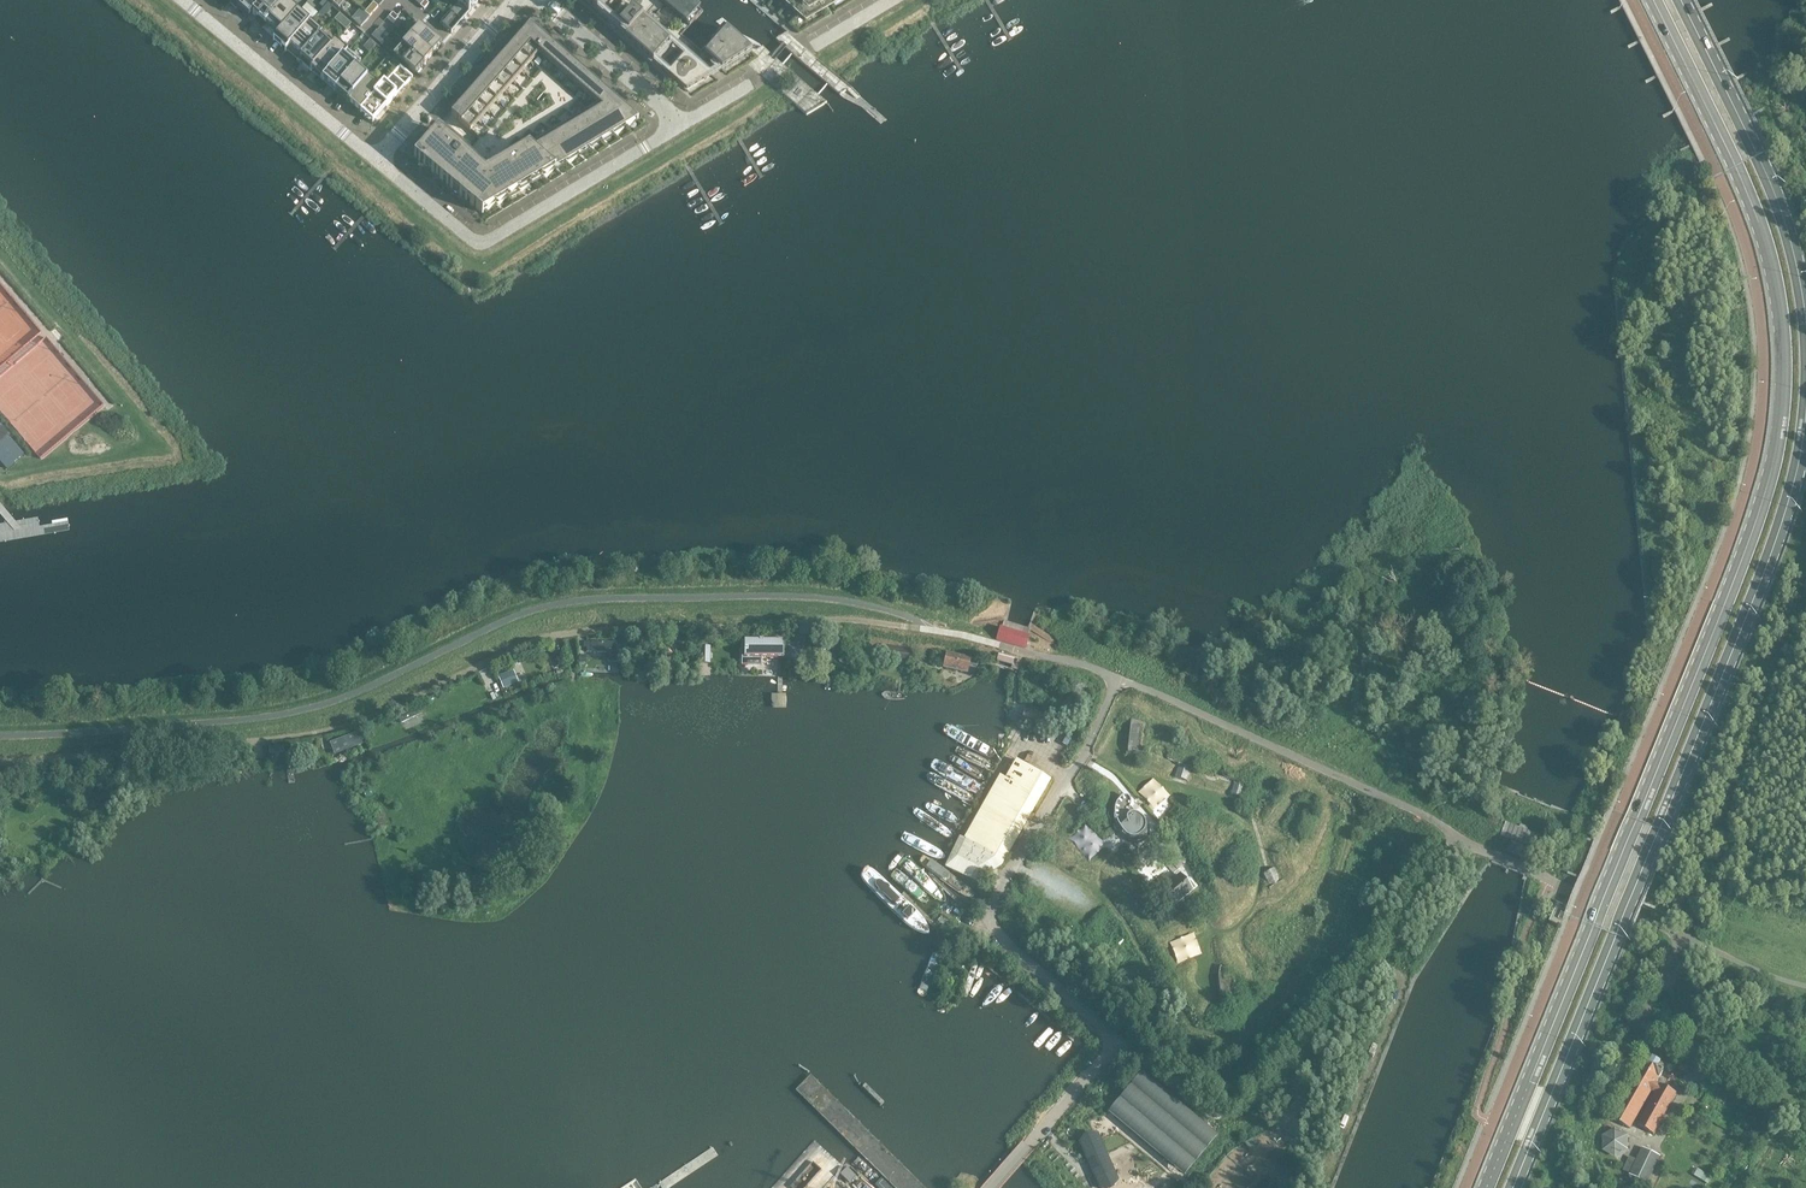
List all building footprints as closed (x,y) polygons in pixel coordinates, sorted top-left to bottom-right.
[(244,0),(229,0),(231,2),(231,3),(230,4),(235,8),(234,8),(236,10),(237,8),(241,4),(244,0)] [(241,4),(241,5),(237,9),(249,19),(253,14),(265,0),(244,0),(241,4)] [(283,0),(265,0),(253,14),(257,18),(256,20),(264,27),(266,25),(285,3),(286,3),(283,0)] [(429,4),(425,0),(420,6),(424,9),(429,4)] [(461,22),(480,0),(460,0),(459,2),(440,23),(444,27),(445,25),(445,24),(453,15),(461,22)] [(607,21),(617,30),(619,27),(627,34),(657,0),(582,0),(596,12),(607,21)] [(692,0),(660,0),(689,26),(703,10),(692,0)] [(806,20),(833,4),(833,3),(832,3),(831,2),(836,0),(783,0),(806,20)] [(647,23),(642,19),(624,2),(607,21),(617,30),(619,27),(627,34),(625,37),(653,62),(655,59),(658,61),(675,42),(650,20),(647,23)] [(278,36),(297,13),(286,3),(285,3),(266,25),(277,35),(278,36)] [(332,7),(328,3),(318,14),(323,18),(332,7)] [(370,17),(378,7),(373,3),(365,12),(370,17)] [(310,23),(313,20),(301,9),(297,13),(278,36),(277,35),(273,40),(274,40),(274,41),(285,50),(286,51),(290,45),(310,23)] [(361,9),(352,19),(361,27),(370,17),(361,9)] [(393,13),(389,17),(395,21),(398,18),(393,13)] [(342,22),(348,28),(351,23),(345,18),(342,22)] [(442,44),(416,22),(407,32),(411,36),(411,35),(433,54),(442,44)] [(302,56),(321,33),(310,23),(290,45),(302,56)] [(469,95),(460,105),(451,115),(470,132),(479,140),(472,148),(444,124),(438,130),(414,157),(425,167),(431,171),(453,189),(459,195),(482,213),(483,213),(554,170),(566,163),(578,156),(590,149),(601,142),(613,135),(625,128),(625,127),(621,124),(598,104),(608,94),(593,81),(578,68),(563,55),(549,42),(530,26),(521,36),(512,46),(504,55),(495,65),(486,75),(478,85),(469,95)] [(385,38),(389,34),(381,27),(378,31),(385,38)] [(723,27),(709,43),(712,46),(704,55),(722,70),(752,53),(723,27)] [(310,70),(333,45),(321,35),(322,34),(321,33),(302,56),(298,60),(310,70)] [(411,35),(411,36),(402,45),(424,64),(433,54),(411,35)] [(315,65),(327,75),(347,53),(335,42),(315,65)] [(424,64),(402,45),(393,55),(415,74),(424,64)] [(684,50),(667,69),(665,72),(687,92),(709,78),(706,75),(710,73),(684,50)] [(349,51),(325,78),(337,89),(361,61),(349,51)] [(389,64),(396,71),(400,66),(393,60),(389,64)] [(367,80),(355,70),(355,69),(335,92),(347,102),(348,102),(367,80)] [(397,96),(405,85),(394,75),(393,74),(384,85),(384,84),(380,88),(380,89),(365,106),(360,112),(361,113),(372,122),(373,123),(374,121),(397,96)] [(380,89),(380,88),(368,78),(367,80),(348,102),(349,103),(359,111),(360,112),(365,106),(380,89)] [(633,116),(608,94),(598,104),(621,124),(621,125),(624,128),(625,127),(625,126),(633,116)] [(7,470),(24,455),(10,437),(11,435),(1,424),(0,424),(0,462),(7,470)] [(1029,629),(1004,621),(1001,628),(1027,636),(1029,629)] [(995,640),(1025,649),(1029,636),(1027,636),(1001,628),(999,628),(995,640)] [(836,661),(837,653),(822,651),(824,640),(814,638),(811,656),(821,658),(821,659),(836,661)] [(647,652),(646,639),(637,640),(637,653),(647,652)] [(778,658),(778,641),(744,641),(744,658),(778,658)] [(617,652),(617,642),(584,642),(584,647),(591,647),(591,652),(617,652)] [(976,668),(978,659),(947,652),(943,667),(967,672),(968,666),(976,668)] [(996,661),(1012,665),(1014,657),(998,652),(996,661)] [(833,672),(835,662),(822,659),(819,668),(833,672)] [(516,683),(511,671),(500,676),(505,687),(516,683)] [(1041,676),(1027,673),(1025,682),(1039,686),(1041,676)] [(1042,705),(1030,702),(1028,710),(1040,713),(1042,705)] [(419,708),(398,717),(401,723),(422,714),(419,708)] [(1143,725),(1135,724),(1135,719),(1131,719),(1130,722),(1130,724),(1128,748),(1128,750),(1128,752),(1129,754),(1130,756),(1131,757),(1131,758),(1135,756),(1134,755),(1133,753),(1133,752),(1132,750),(1132,749),(1132,748),(1141,749),(1143,725)] [(1141,720),(1135,719),(1135,724),(1143,725),(1141,749),(1132,748),(1132,749),(1132,750),(1133,752),(1133,753),(1140,754),(1142,754),(1144,752),(1145,750),(1145,749),(1147,726),(1147,724),(1146,722),(1144,721),(1141,720)] [(385,742),(377,727),(372,730),(379,745),(385,742)] [(361,730),(331,741),(336,754),(366,743),(361,730)] [(1277,790),(1277,791),(1274,802),(1276,803),(1281,789),(1281,787),(1280,784),(1280,782),(1279,780),(1277,778),(1276,777),(1274,776),(1272,776),(1269,775),(1267,776),(1264,776),(1262,778),(1260,780),(1259,782),(1258,783),(1258,784),(1257,784),(1256,785),(1225,775),(1225,774),(1224,773),(1225,772),(1225,770),(1225,767),(1224,765),(1223,763),(1222,762),(1221,761),(1219,760),(1217,759),(1214,759),(1211,759),(1209,760),(1207,761),(1205,763),(1204,765),(1203,766),(1203,767),(1202,767),(1201,767),(1171,758),(1170,757),(1170,756),(1169,756),(1170,754),(1170,752),(1169,750),(1169,748),(1168,746),(1167,745),(1165,743),(1163,742),(1161,742),(1158,741),(1156,742),(1153,742),(1151,744),(1149,745),(1148,748),(1147,749),(1146,755),(1148,756),(1150,750),(1151,748),(1152,747),(1153,745),(1156,744),(1158,744),(1161,744),(1163,745),(1165,747),(1166,749),(1167,751),(1167,754),(1167,755),(1167,756),(1167,758),(1167,759),(1168,759),(1179,763),(1178,766),(1176,773),(1174,778),(1186,781),(1188,782),(1188,781),(1189,778),(1191,770),(1192,767),(1200,770),(1202,770),(1204,770),(1205,769),(1206,767),(1207,765),(1207,764),(1209,762),(1212,761),(1214,761),(1216,761),(1218,762),(1221,764),(1222,766),(1223,768),(1222,770),(1222,774),(1222,775),(1224,776),(1225,777),(1234,780),(1234,782),(1231,791),(1230,793),(1230,795),(1240,798),(1242,799),(1243,797),(1244,794),(1244,793),(1246,786),(1247,784),(1255,787),(1257,787),(1258,787),(1259,787),(1260,786),(1260,785),(1261,783),(1262,781),(1264,779),(1267,778),(1269,778),(1272,778),(1274,779),(1276,781),(1277,783),(1278,785),(1278,788),(1277,790)] [(944,867),(974,881),(1001,866),(1025,824),(1050,780),(1032,770),(1028,768),(1017,762),(1006,782),(999,778),(964,840),(958,837),(944,867)] [(1134,813),(1129,806),(1129,805),(1129,804),(1130,801),(1129,799),(1129,798),(1128,797),(1127,796),(1125,796),(1124,796),(1122,797),(1121,798),(1119,800),(1117,802),(1115,804),(1115,806),(1114,809),(1113,811),(1113,814),(1113,816),(1113,818),(1114,821),(1115,825),(1116,829),(1118,832),(1120,834),(1120,835),(1123,839),(1127,841),(1129,842),(1132,844),(1138,851),(1155,837),(1149,830),(1149,829),(1149,827),(1147,822),(1146,820),(1144,818),(1142,816),(1141,815),(1138,814),(1136,813),(1134,813)] [(1169,799),(1159,796),(1153,811),(1163,814),(1164,811),(1166,812),(1169,804),(1167,803),(1169,799)] [(1179,874),(1159,891),(1172,908),(1196,889),(1190,881),(1187,883),(1179,874)] [(1033,881),(1026,877),(1022,884),(1029,888),(1033,881)] [(1227,1002),(1227,1003),(1232,1002),(1235,1002),(1237,1001),(1238,999),(1239,997),(1236,974),(1236,972),(1235,970),(1233,969),(1231,968),(1224,969),(1224,970),(1223,972),(1223,973),(1223,974),(1231,974),(1234,997),(1225,998),(1226,1000),(1226,1001),(1227,1002)] [(1611,1118),(1631,1130),(1652,1093),(1654,1094),(1637,1126),(1654,1135),(1677,1094),(1660,1084),(1660,1085),(1657,1083),(1660,1079),(1667,1066),(1647,1055),(1639,1069),(1639,1068),(1611,1118)] [(1142,1073),(1110,1111),(1185,1174),(1217,1136),(1142,1073)] [(708,1117),(651,1154),(664,1173),(720,1136),(708,1117)] [(1615,1128),(1602,1136),(1602,1151),(1616,1158),(1628,1150),(1628,1135),(1615,1128)] [(1080,1141),(1100,1187),(1105,1187),(1116,1183),(1095,1134),(1080,1141)] [(1661,1156),(1642,1147),(1629,1175),(1648,1184),(1661,1156)] [(813,1151),(782,1185),(785,1187),(809,1187),(829,1166),(813,1151)] [(1220,1163),(1208,1181),(1214,1186),(1215,1186),(1218,1187),(1246,1187),(1254,1176),(1228,1158),(1223,1165),(1220,1163)] [(1689,1172),(1709,1182),(1713,1175),(1693,1165),(1689,1172)] [(840,1175),(848,1184),(856,1177),(847,1168),(840,1175)] [(614,1187),(649,1187),(654,1185),(644,1169),(614,1187)] [(694,1173),(668,1187),(702,1187),(703,1187),(694,1173)]
